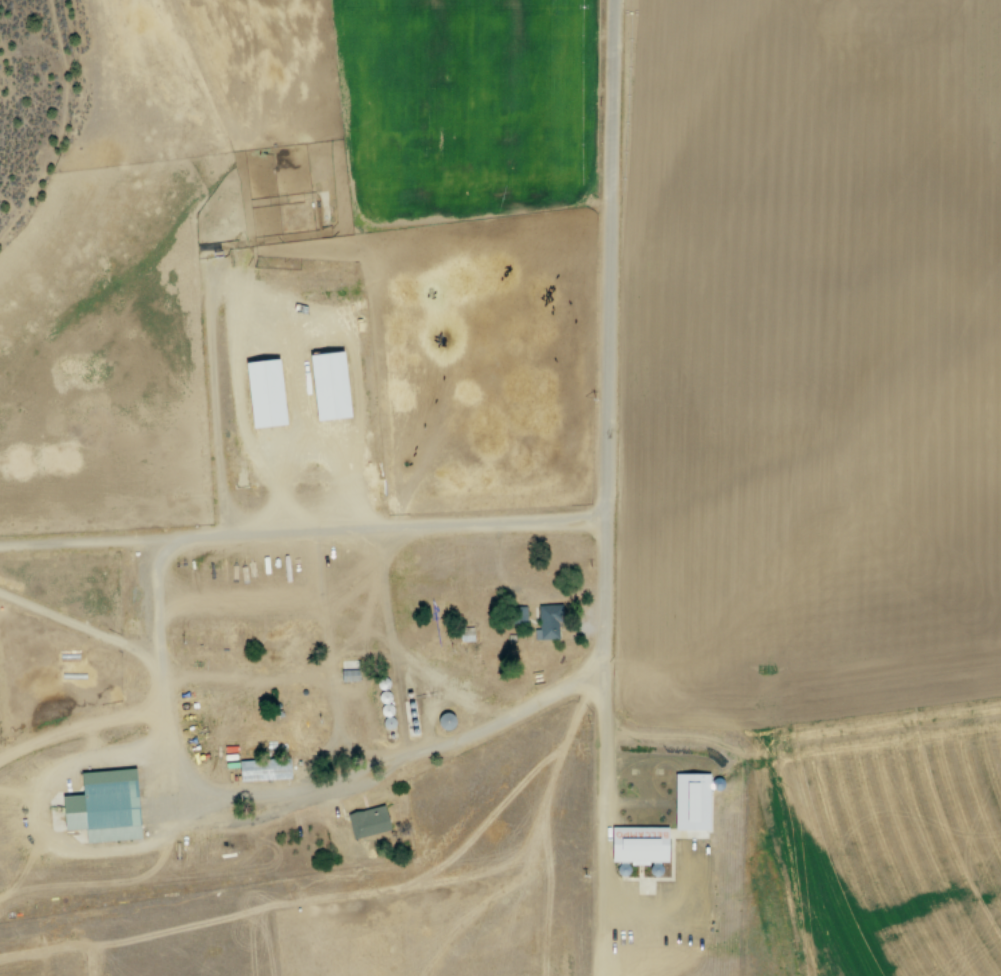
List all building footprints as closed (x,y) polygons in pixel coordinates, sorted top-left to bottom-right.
[(345,415),(338,348),(304,352),(311,419),(345,415)] [(240,360),(247,426),(281,422),(274,356),(240,360)] [(554,638),(553,604),(536,604),(537,629),(532,629),(533,638),(554,638)] [(338,681),(358,680),(358,669),(338,669),(338,681)] [(236,760),(237,781),(287,778),(286,757),(236,760)] [(60,829),(81,828),(82,841),(136,838),(132,768),(77,771),(78,794),(58,795),(60,829)] [(608,826),(608,860),(665,861),(665,838),(709,838),(710,793),(707,793),(707,772),(672,772),(671,826),(608,826)] [(350,838),(387,829),(382,804),(344,813),(350,838)]
